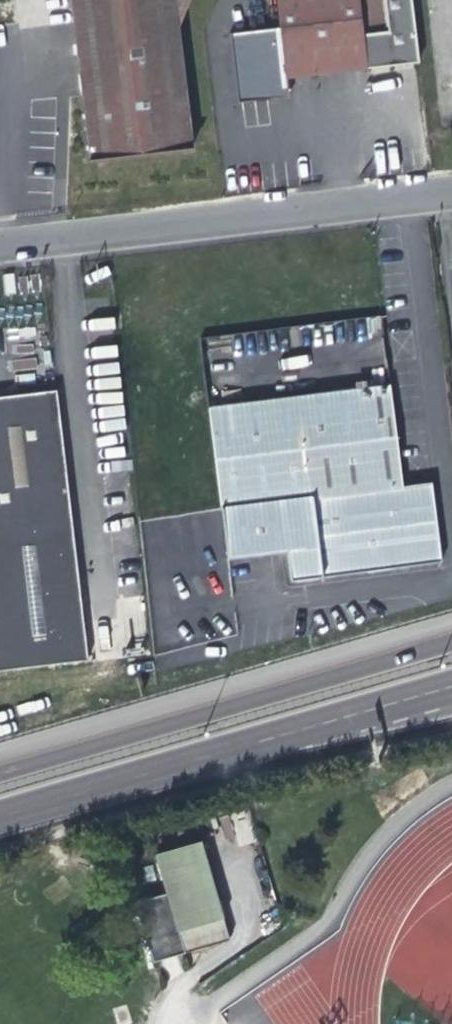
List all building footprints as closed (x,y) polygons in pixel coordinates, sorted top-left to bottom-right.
[(89,162),(191,150),(177,30),(189,0),(70,0),(80,84),(89,162)] [(420,0),(282,0),(284,23),(289,75),(375,66),(426,61),(420,0)] [(289,75),(284,23),(234,28),(241,103),(277,99),(291,98),(289,75)] [(398,477),(386,375),(204,398),(218,508),(223,550),(282,543),(287,573),(438,554),(429,474),(398,477)] [(0,396),(0,522),(18,669),(87,661),(76,573),(69,573),(65,541),(72,541),(65,478),(55,390),(0,396)] [(18,669),(0,522),(0,671),(18,669)] [(76,573),(72,541),(65,541),(69,573),(76,573)] [(152,854),(175,933),(221,920),(199,842),(152,854)]
